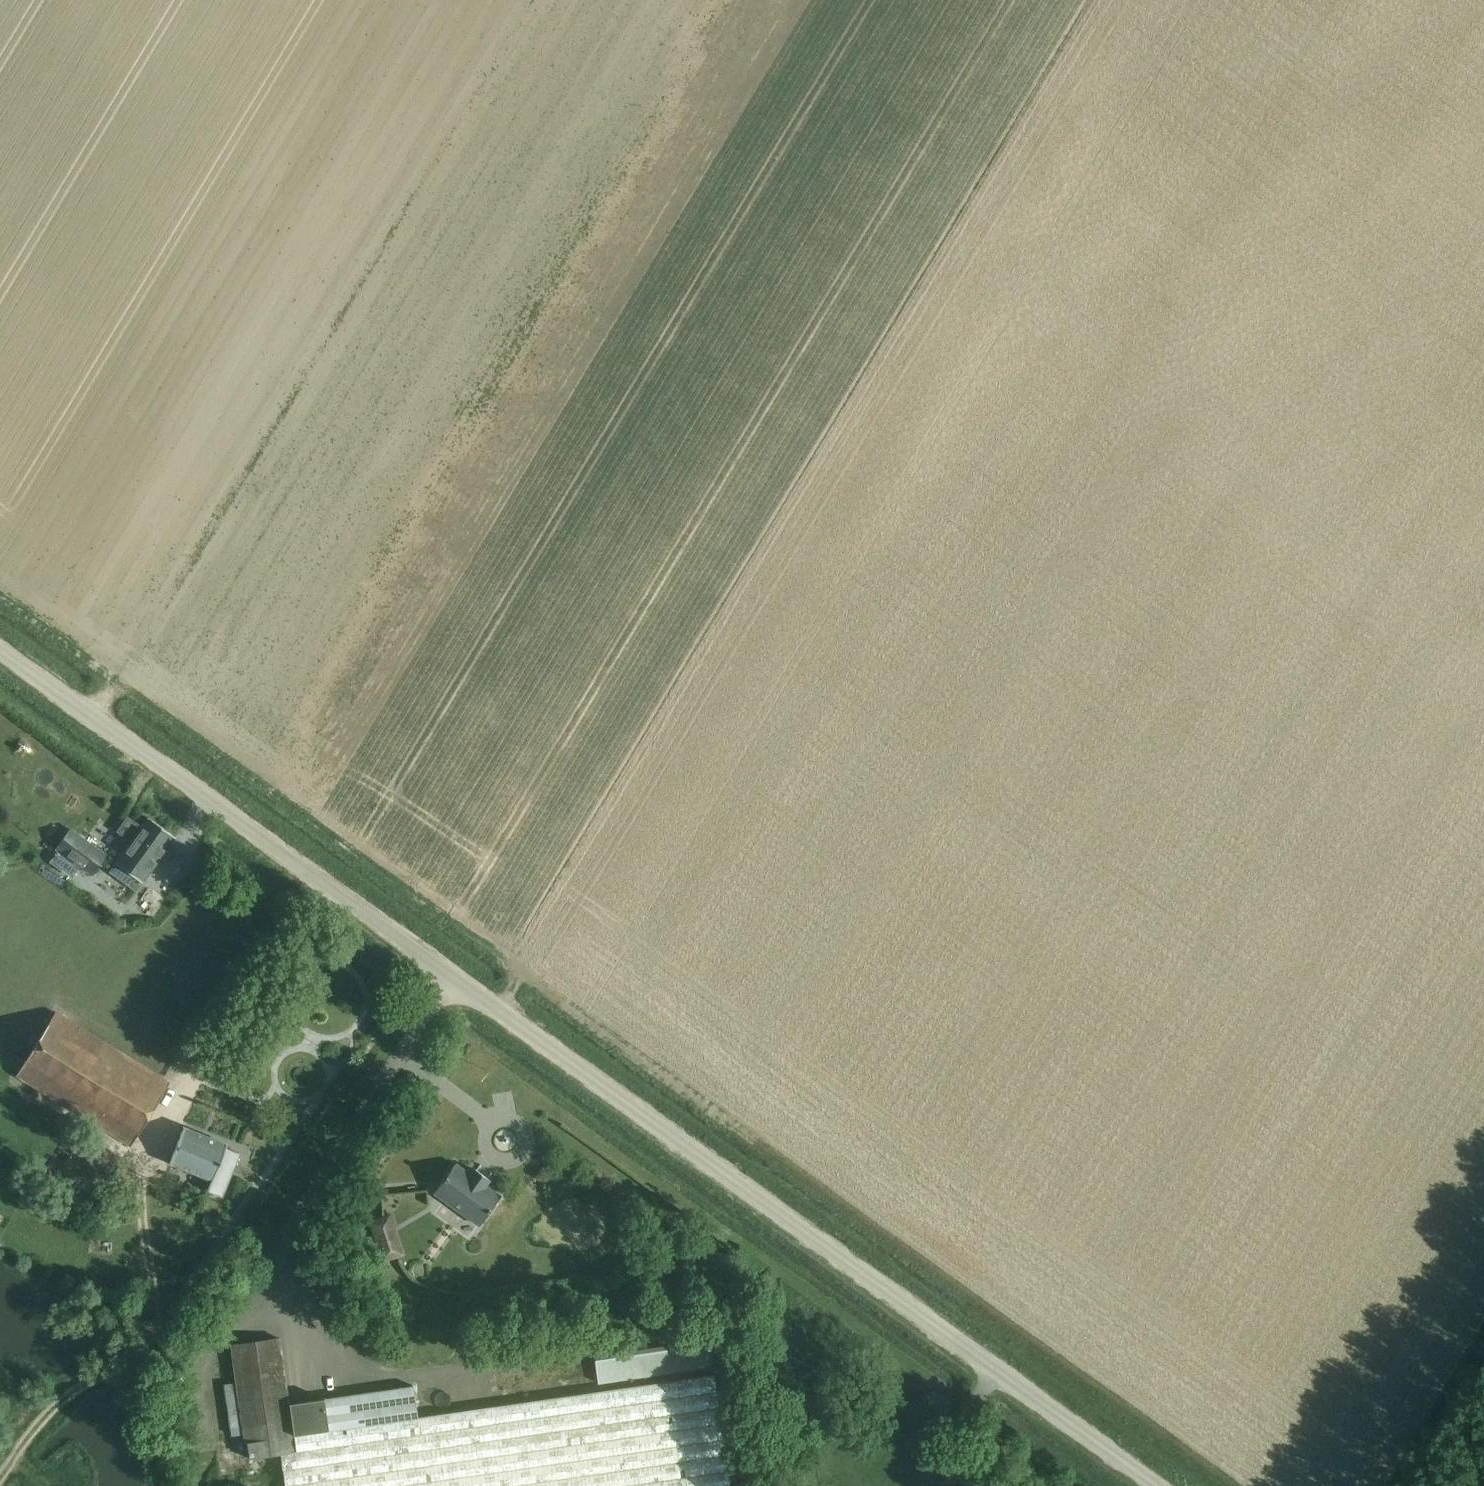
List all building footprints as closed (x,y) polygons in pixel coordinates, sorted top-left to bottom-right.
[(169,847),(176,837),(149,818),(142,827),(128,817),(118,831),(132,841),(116,863),(117,864),(111,872),(137,890),(142,882),(143,883),(162,857),(165,859),(172,849),(169,847)] [(58,848),(92,873),(106,854),(72,829),(58,848)] [(131,1146),(170,1082),(56,1012),(17,1075),(131,1146)] [(223,1197),(241,1154),(227,1148),(228,1145),(185,1127),(170,1164),(212,1181),(208,1191),(223,1197)] [(470,1175),(455,1164),(434,1193),(479,1226),(500,1197),(485,1186),(489,1180),(474,1169),(470,1175)] [(411,1194),(387,1201),(400,1243),(423,1236),(411,1194)] [(413,1386),(289,1403),(280,1339),(260,1341),(231,1346),(237,1382),(226,1383),(233,1435),(244,1433),(248,1458),(281,1453),(296,1451),(293,1435),(418,1417),(413,1386)] [(598,1382),(714,1366),(710,1343),(595,1359),(598,1382)] [(281,1453),(286,1485),(730,1485),(714,1375),(418,1417),(293,1435),(296,1451),(281,1453)]
